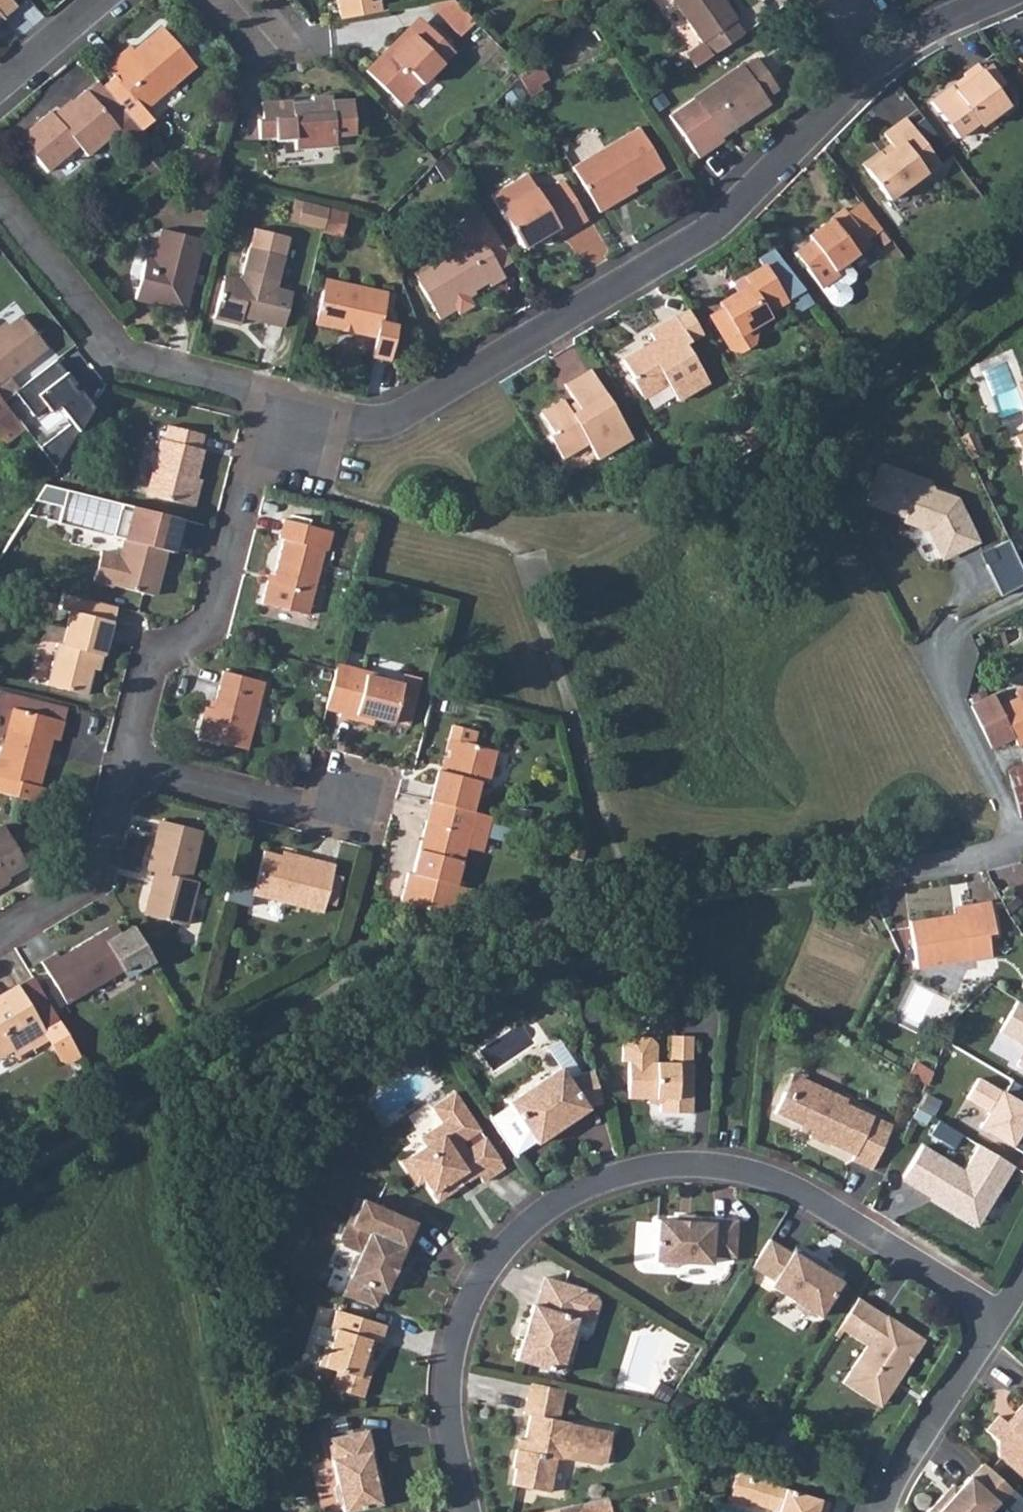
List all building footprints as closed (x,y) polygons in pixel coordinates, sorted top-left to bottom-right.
[(337,13),(381,6),(380,0),(336,0),(337,13)] [(459,0),(432,0),(460,30),(474,16),(459,0)] [(695,42),(698,41),(708,53),(738,32),(728,18),(730,16),(718,0),(666,0),(695,42)] [(406,23),(367,64),(403,97),(412,88),(409,83),(419,72),(423,75),(452,43),(426,19),(416,32),(406,23)] [(111,74),(99,83),(136,129),(148,119),(139,108),(191,66),(161,28),(122,58),(118,52),(103,64),(111,74)] [(695,42),(675,55),(683,71),(707,53),(708,53),(698,41),(695,42)] [(952,80),(931,97),(958,130),(980,112),(983,116),(1006,97),(975,56),(963,66),(968,74),(956,85),(952,80)] [(697,92),(663,114),(693,159),(720,141),(718,136),(743,118),(739,112),(760,98),(758,93),(772,83),(755,59),(741,68),(738,64),(697,92)] [(529,71),(514,87),(528,108),(536,102),(533,96),(541,90),(529,71)] [(98,82),(86,91),(115,128),(134,151),(145,141),(136,129),(98,82)] [(46,107),(11,136),(39,170),(69,146),(79,158),(115,128),(85,90),(53,116),(46,107)] [(265,118),(261,118),(261,128),(263,138),(280,136),(282,141),(295,140),(295,148),(337,144),(336,134),(354,131),(350,95),(328,97),(328,91),(308,93),(309,101),(289,103),(288,98),(264,100),(265,108),(265,118)] [(876,150),(859,163),(886,198),(908,182),(911,185),(942,161),(905,114),(885,131),(895,144),(881,156),(876,150)] [(631,127),(565,169),(593,216),(616,201),(614,197),(656,169),(631,127)] [(521,180),(488,200),(496,214),(495,215),(517,252),(554,230),(558,237),(581,224),(558,185),(534,200),(521,180)] [(320,212),(289,203),(284,224),(305,229),(304,235),(314,238),(315,233),(320,212)] [(812,239),(794,253),(820,288),(834,275),(831,270),(868,242),(843,208),(809,234),(812,239)] [(412,285),(436,325),(455,314),(451,308),(484,289),(486,293),(499,285),(491,271),(481,254),(494,246),(485,232),(479,221),(476,216),(455,229),(453,236),(461,249),(410,279),(414,285),(412,285)] [(218,289),(210,324),(223,327),(232,329),(235,318),(248,320),(247,324),(274,331),(282,295),(268,291),(274,264),(274,261),(278,238),(247,232),(239,263),(233,292),(218,289)] [(138,276),(130,306),(179,318),(198,244),(163,235),(152,280),(138,276)] [(494,246),(481,254),(491,271),(504,264),(494,246)] [(722,309),(711,316),(725,340),(739,350),(750,344),(750,330),(767,320),(764,316),(783,305),(790,316),(810,303),(769,249),(754,259),(759,266),(731,283),(735,289),(716,301),(722,309)] [(319,296),(313,328),(323,331),(349,336),(373,342),(370,352),(368,363),(387,366),(391,348),(394,331),(376,327),(382,298),(362,294),(358,293),(322,285),(319,296)] [(696,337),(682,314),(674,320),(688,343),(696,337)] [(12,396),(13,395),(3,382),(43,351),(17,320),(0,333),(0,406),(12,396)] [(647,352),(625,367),(635,382),(632,385),(643,403),(668,387),(677,402),(708,382),(685,345),(688,343),(674,320),(650,336),(658,352),(650,356),(647,352)] [(53,365),(12,396),(30,421),(41,412),(47,420),(55,413),(74,438),(89,412),(73,391),(70,394),(66,388),(69,386),(53,365)] [(560,406),(541,418),(550,432),(547,434),(564,462),(586,449),(597,465),(632,443),(589,374),(565,389),(580,413),(568,420),(560,406)] [(152,474),(146,498),(188,509),(195,480),(203,453),(198,451),(201,436),(170,426),(166,442),(160,440),(152,474)] [(751,427),(738,436),(748,452),(762,444),(751,427)] [(963,432),(974,455),(987,448),(981,434),(974,437),(970,428),(963,432)] [(884,459),(871,496),(929,518),(946,553),(979,537),(959,495),(936,486),(932,477),(884,459)] [(151,601),(152,598),(164,552),(172,554),(178,525),(131,513),(118,562),(99,557),(92,586),(111,591),(151,601)] [(260,585),(255,607),(302,619),(318,552),(321,553),(325,535),(275,523),(271,541),(276,542),(265,586),(260,585)] [(1004,592),(1019,583),(1022,581),(1022,560),(1011,536),(983,549),(1004,592)] [(82,603),(57,597),(53,611),(68,615),(58,651),(53,650),(44,692),(82,700),(93,656),(100,658),(109,625),(79,618),(82,603)] [(82,603),(79,618),(109,625),(112,611),(82,603)] [(362,676),(331,668),(330,673),(320,713),(336,717),(335,720),(350,725),(352,719),(388,729),(389,726),(405,730),(418,684),(400,679),(398,689),(362,679),(362,676)] [(198,718),(191,747),(243,759),(261,692),(217,680),(207,720),(198,718)] [(1004,712),(1020,745),(1022,744),(1022,703),(1004,712)] [(37,807),(41,789),(37,788),(50,742),(56,743),(61,722),(12,711),(0,756),(0,798),(37,807)] [(429,810),(469,819),(476,789),(481,790),(490,755),(463,748),(467,735),(449,730),(445,744),(451,745),(443,778),(436,777),(429,810)] [(1015,791),(1022,789),(1022,771),(1010,775),(1015,791)] [(1015,791),(1022,818),(1022,789),(1015,791)] [(469,819),(429,810),(412,883),(407,882),(400,914),(439,924),(456,918),(463,917),(468,894),(454,890),(466,846),(485,850),(492,825),(469,819)] [(151,880),(140,922),(182,933),(193,890),(184,887),(197,840),(189,837),(156,828),(142,879),(151,880)] [(9,885),(5,879),(20,869),(0,836),(0,890),(9,885)] [(466,846),(462,859),(481,863),(485,850),(466,846)] [(259,860),(248,902),(318,920),(330,872),(297,863),(295,868),(259,860)] [(969,911),(907,920),(915,966),(991,954),(987,932),(994,931),(989,899),(968,902),(969,911)] [(50,959),(34,968),(59,1010),(123,973),(128,981),(148,969),(126,933),(107,943),(102,935),(53,963),(50,959)] [(25,982),(12,990),(41,1041),(55,1032),(25,982)] [(12,990),(0,998),(0,1063),(27,1046),(30,1052),(44,1044),(58,1069),(71,1061),(55,1032),(41,1041),(12,990)] [(633,1063),(631,1098),(664,1098),(664,1112),(692,1113),(694,1038),(673,1037),(673,1063),(660,1063),(633,1063)] [(633,1063),(660,1063),(661,1045),(653,1038),(634,1038),(627,1044),(626,1062),(633,1063)] [(1019,1119),(1022,1113),(1022,1054),(990,1099),(1019,1119)] [(605,1099),(597,1068),(570,1074),(564,1065),(514,1100),(515,1102),(540,1137),(541,1138),(587,1108),(587,1104),(605,1099)] [(918,1065),(911,1077),(928,1088),(934,1075),(918,1065)] [(796,1074),(787,1091),(794,1095),(804,1078),(796,1074)] [(787,1091),(777,1112),(801,1125),(804,1119),(816,1127),(809,1140),(827,1149),(829,1146),(855,1158),(853,1163),(871,1171),(890,1133),(868,1123),(871,1115),(845,1103),(847,1099),(804,1078),(794,1095),(787,1091)] [(433,1144),(407,1161),(423,1183),(428,1180),(442,1199),(483,1171),(487,1177),(508,1163),(488,1135),(471,1146),(466,1138),(483,1127),(457,1091),(437,1104),(448,1120),(427,1136),(433,1144)] [(540,1137),(515,1102),(495,1115),(519,1152),(540,1137)] [(871,1115),(868,1123),(890,1133),(894,1126),(871,1115)] [(804,1119),(801,1125),(799,1130),(808,1134),(806,1139),(809,1140),(816,1127),(804,1119)] [(1015,1165),(981,1144),(965,1170),(924,1145),(905,1176),(942,1199),(940,1202),(966,1218),(977,1202),(989,1209),(1015,1165)] [(357,1270),(348,1292),(383,1303),(388,1289),(390,1290),(420,1219),(361,1195),(344,1236),(347,1242),(365,1250),(360,1252),(354,1265),(357,1270)] [(977,1202),(966,1218),(979,1225),(989,1209),(977,1202)] [(657,1216),(654,1258),(662,1258),(663,1264),(679,1265),(683,1259),(711,1261),(712,1255),(736,1258),(738,1218),(696,1214),(696,1218),(657,1216)] [(772,1239),(753,1267),(770,1277),(769,1283),(791,1296),(791,1303),(806,1312),(812,1309),(819,1316),(841,1280),(823,1269),(810,1260),(814,1256),(796,1246),(791,1252),(772,1239)] [(814,1256),(810,1260),(823,1269),(826,1264),(814,1256)] [(595,1314),(601,1297),(598,1291),(586,1287),(587,1285),(551,1273),(542,1302),(536,1300),(517,1353),(558,1367),(564,1350),(570,1347),(574,1337),(571,1330),(577,1314),(589,1318),(595,1314)] [(842,1381),(875,1401),(896,1370),(902,1374),(925,1337),(859,1294),(840,1325),(868,1342),(842,1381)] [(327,1343),(323,1363),(343,1368),(338,1387),(368,1395),(374,1376),(370,1375),(380,1338),(384,1340),(389,1324),(338,1310),(334,1327),(339,1328),(334,1345),(327,1343)] [(896,1370),(875,1401),(883,1407),(902,1374),(896,1370)] [(531,1378),(528,1393),(563,1400),(566,1386),(531,1378)] [(563,1400),(528,1393),(524,1410),(529,1411),(521,1447),(517,1447),(513,1462),(518,1466),(514,1481),(550,1489),(556,1455),(562,1456),(562,1453),(599,1461),(606,1457),(611,1428),(570,1420),(570,1418),(561,1416),(563,1400)] [(1019,1411),(1022,1414),(1013,1423),(1004,1415),(991,1430),(1000,1437),(998,1453),(1010,1463),(1015,1457),(1022,1464),(1022,1407),(1019,1411)] [(370,1429),(332,1435),(340,1480),(335,1481),(338,1500),(345,1500),(346,1509),(381,1503),(374,1470),(378,1469),(370,1429)] [(1010,1463),(1022,1474),(1022,1464),(1015,1457),(1010,1463)] [(982,1462),(969,1476),(968,1475),(957,1488),(947,1498),(942,1494),(927,1510),(929,1511),(993,1511),(999,1505),(1004,1509),(1018,1494),(982,1462)] [(742,1505),(744,1501),(752,1475),(737,1471),(729,1500),(742,1505)] [(744,1501),(778,1511),(777,1511),(814,1511),(818,1499),(767,1483),(768,1480),(752,1475),(744,1501)] [(942,1494),(947,1498),(957,1488),(952,1483),(942,1494)] [(531,1511),(614,1511),(610,1495),(531,1511)] [(814,1511),(824,1511),(827,1502),(818,1499),(814,1511)]
